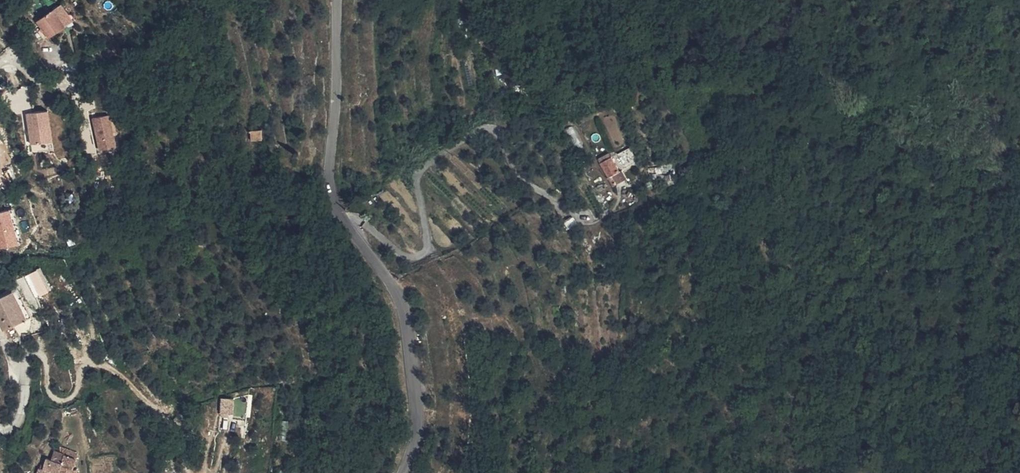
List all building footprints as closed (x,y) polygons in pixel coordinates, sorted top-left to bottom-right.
[(95,0),(82,0),(89,8),(96,2),(95,0)] [(56,31),(43,15),(28,28),(42,44),(56,31)] [(51,109),(28,111),(30,143),(53,141),(51,109)] [(94,116),(99,150),(118,147),(113,113),(94,116)] [(258,140),(256,129),(247,130),(248,142),(258,140)] [(632,149),(619,156),(626,170),(639,163),(632,149)] [(622,173),(614,158),(602,165),(615,188),(615,187),(629,180),(624,172),(622,173)] [(0,210),(0,248),(21,242),(12,207),(0,210)] [(38,296),(53,289),(42,266),(28,273),(38,296)] [(31,313),(22,294),(20,295),(15,286),(12,288),(25,316),(31,313)] [(25,316),(12,288),(0,293),(0,324),(2,327),(25,316)] [(231,412),(231,400),(221,400),(221,412),(231,412)] [(15,451),(2,445),(0,449),(0,461),(11,465),(15,451)] [(46,472),(51,472),(77,472),(77,471),(75,470),(78,461),(74,459),(77,452),(65,448),(63,453),(53,449),(49,461),(43,459),(40,468),(37,467),(35,472),(45,472),(46,472)]
